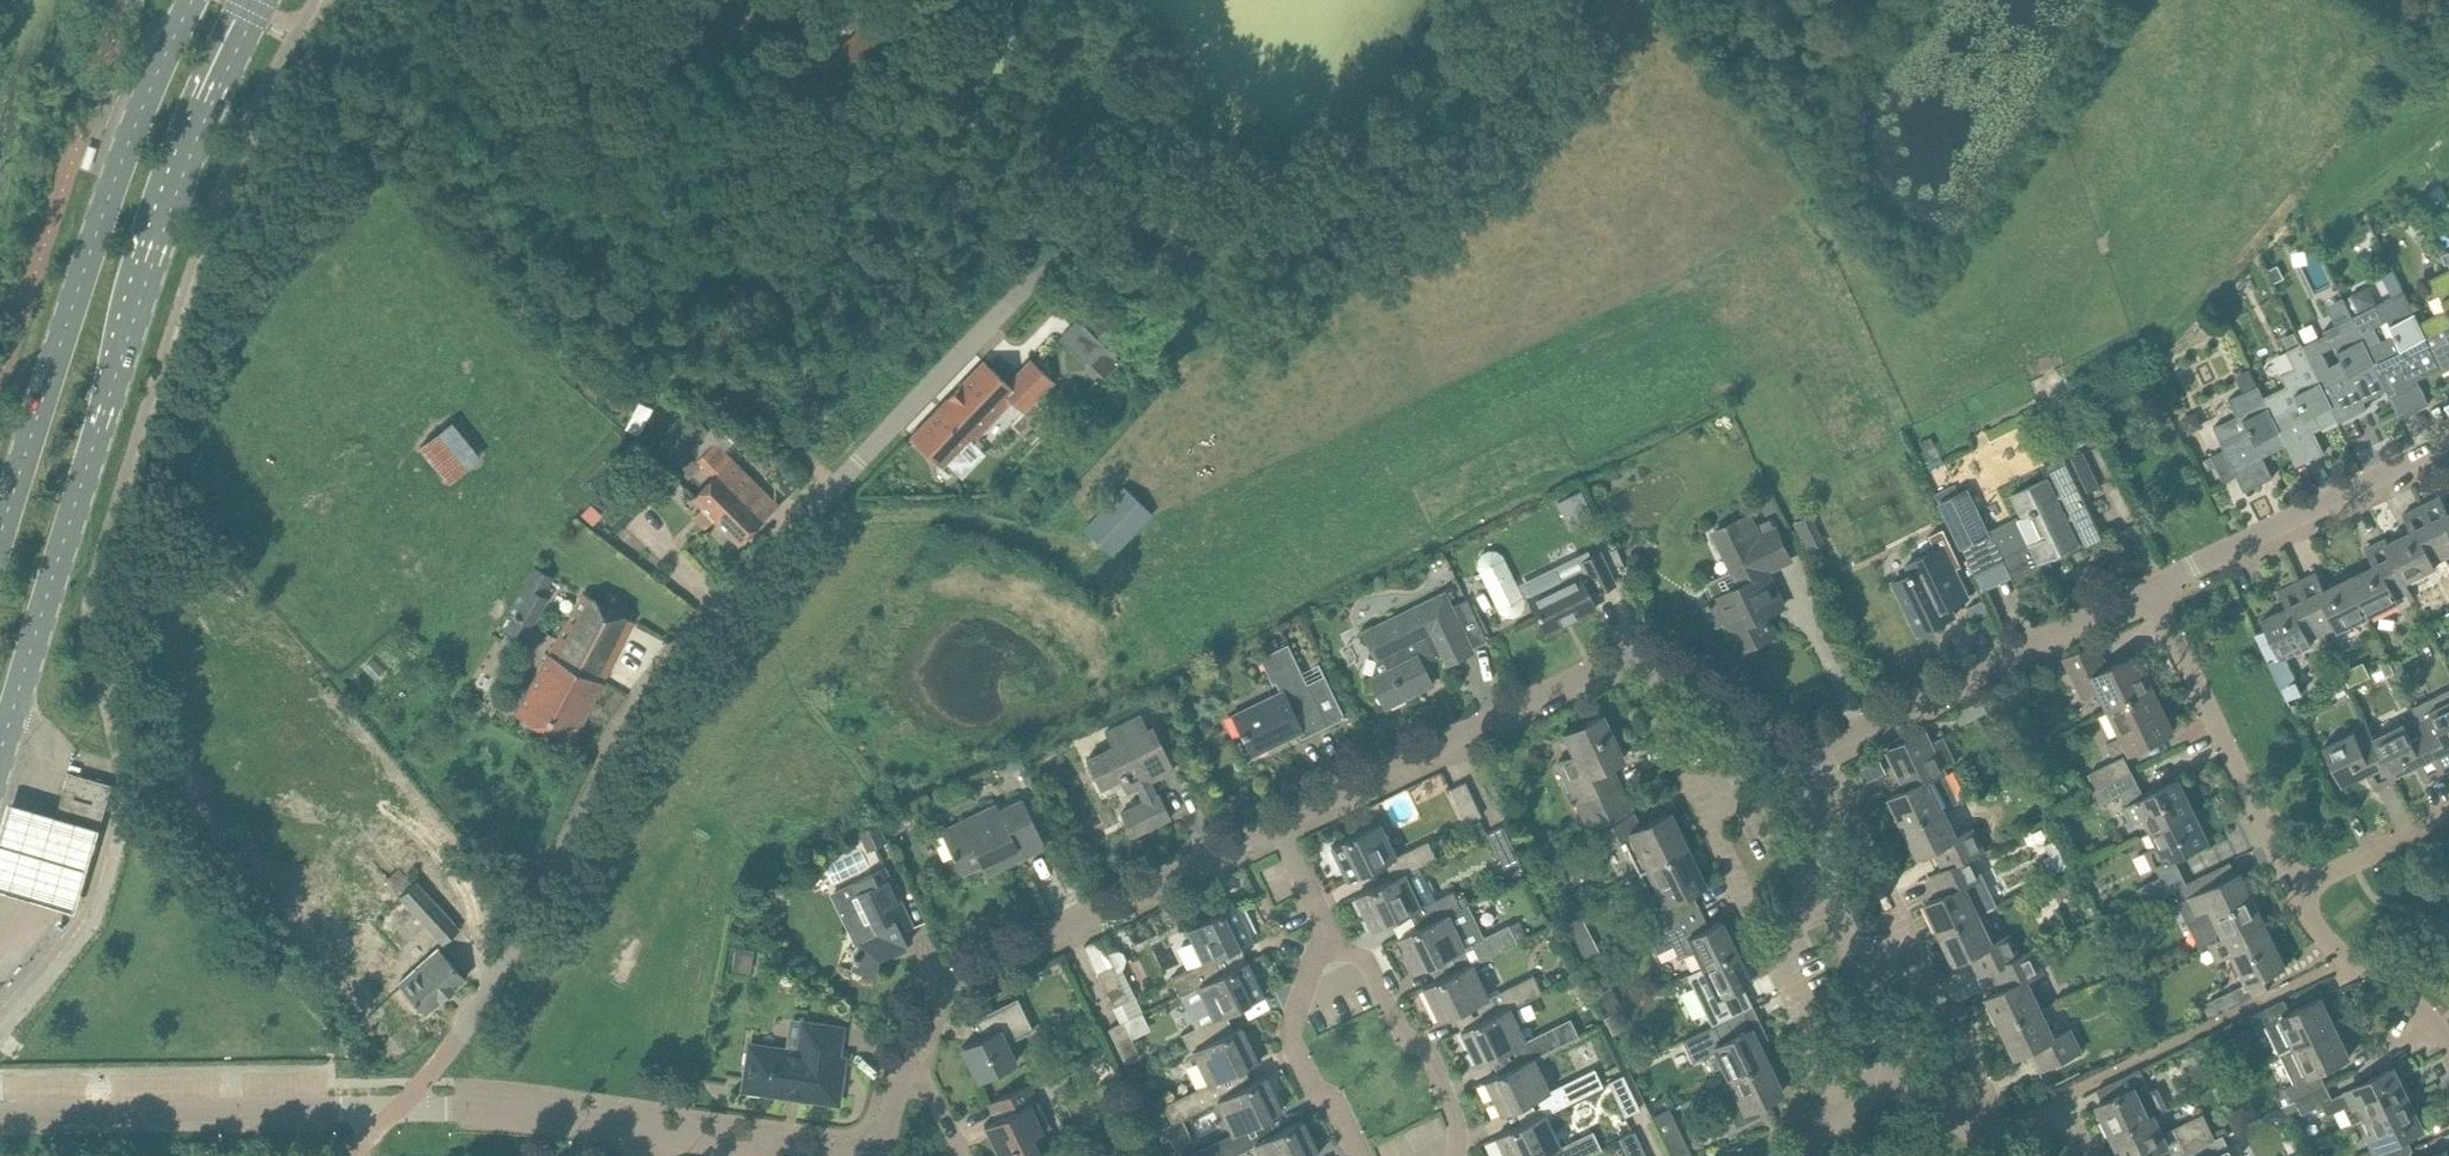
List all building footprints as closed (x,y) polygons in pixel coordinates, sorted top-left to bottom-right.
[(2283,282),(2277,269),(2267,273),(2274,287),(2283,282)] [(2427,281),(2435,297),(2439,295),(2446,310),(2419,322),(2419,323),(2433,351),(2432,351),(2439,366),(2442,372),(2448,369),(2448,270),(2427,281)] [(2394,272),(2384,277),(2393,297),(2378,304),(2360,313),(2352,316),(2367,348),(2381,376),(2380,377),(2385,387),(2400,418),(2401,417),(2400,414),(2424,403),(2425,405),(2427,404),(2428,404),(2429,404),(2419,384),(2416,377),(2439,366),(2432,351),(2433,351),(2419,323),(2419,322),(2404,292),(2403,292),(2394,272)] [(2367,348),(2352,316),(2334,326),(2323,331),(2325,335),(2302,346),(2316,373),(2315,373),(2338,420),(2337,420),(2339,423),(2367,409),(2362,398),(2385,387),(2380,377),(2381,376),(2367,348)] [(1081,319),(1061,340),(1064,343),(1085,364),(1090,360),(1106,344),(1084,322),(1081,319)] [(2314,431),(2337,420),(2338,420),(2315,373),(2316,373),(2302,346),(2301,343),(2286,351),(2294,368),(2280,375),(2287,388),(2264,399),(2273,417),(2272,417),(2286,445),(2285,445),(2296,466),(2325,453),(2314,431)] [(1008,383),(984,361),(910,438),(942,467),(968,439),(971,442),(1010,401),(1023,412),(1053,381),(1031,360),(1008,383)] [(2237,416),(2213,428),(2244,492),(2273,478),(2262,456),(2285,445),(2286,445),(2272,417),(2273,417),(2264,399),(2258,385),(2241,394),(2228,400),(2237,416)] [(657,446),(676,464),(709,431),(690,413),(657,446)] [(727,413),(716,424),(733,442),(738,437),(740,435),(745,430),(727,413)] [(479,457),(451,423),(420,450),(448,484),(479,457)] [(701,489),(692,498),(703,508),(696,515),(707,526),(707,527),(714,520),(739,544),(777,506),(751,481),(723,453),(714,443),(698,459),(697,460),(714,476),(701,489)] [(2081,447),(2069,452),(2087,488),(2099,482),(2081,447)] [(1957,483),(1937,492),(1942,504),(1943,504),(1976,576),(2005,562),(2012,577),(2016,586),(2053,568),(2048,557),(2078,542),(2082,550),(2103,539),(2063,457),(2061,452),(2044,460),(2047,465),(2042,468),(2047,478),(2012,494),(2023,517),(2018,519),(2017,520),(2029,543),(2002,556),(1989,530),(1979,510),(1971,514),(1961,491),(1957,483)] [(1152,514),(1124,487),(1083,530),(1111,556),(1152,514)] [(1580,490),(1557,502),(1564,516),(1572,512),(1577,521),(1591,513),(1580,490)] [(2422,505),(2447,557),(2448,556),(2448,513),(2441,496),(2422,505)] [(2405,582),(2436,567),(2434,563),(2447,557),(2422,505),(2403,514),(2411,532),(2388,543),(2387,543),(2405,582)] [(1805,549),(1822,543),(1811,514),(1795,520),(1805,549)] [(1749,516),(1715,533),(1741,587),(1715,599),(1741,651),(1775,634),(1765,615),(1783,606),(1766,571),(1790,560),(1775,530),(1760,537),(1749,516)] [(1911,573),(1893,582),(1918,633),(1955,615),(1950,606),(1969,597),(1955,569),(1961,566),(1943,528),(1929,535),(1936,549),(1925,554),(1907,563),(1911,573)] [(2374,565),(2349,578),(2368,616),(2399,601),(2397,597),(2406,593),(2411,602),(2414,600),(2409,591),(2410,591),(2405,582),(2387,543),(2388,543),(2386,539),(2366,548),(2374,565)] [(1526,606),(1500,555),(1498,553),(1495,552),(1493,552),(1490,551),(1487,552),(1485,553),(1482,554),(1480,555),(1478,557),(1476,560),(1475,562),(1475,565),(1474,568),(1500,619),(1503,620),(1507,621),(1510,620),(1513,620),(1516,619),(1519,617),(1521,615),(1523,612),(1525,609),(1526,606)] [(1597,592),(1613,584),(1598,554),(1582,562),(1587,572),(1579,577),(1578,575),(1561,583),(1555,570),(1524,585),(1530,598),(1528,599),(1545,633),(1564,624),(1564,623),(1573,618),(1574,619),(1594,609),(1587,594),(1596,590),(1597,592)] [(509,615),(529,626),(543,602),(538,599),(542,593),(551,578),(531,567),(517,591),(521,594),(509,615)] [(2316,572),(2297,582),(2323,633),(2335,627),(2337,631),(2368,616),(2349,578),(2324,589),(2316,572)] [(2256,635),(2255,635),(2287,701),(2288,701),(2298,695),(2303,693),(2286,656),(2312,643),(2310,640),(2323,633),(2297,582),(2279,591),(2287,608),(2262,620),(2266,630),(2256,635)] [(1443,591),(1362,630),(1374,657),(1381,654),(1387,667),(1368,676),(1383,707),(1415,692),(1411,684),(1426,677),(1420,664),(1440,654),(1445,663),(1472,650),(1443,591)] [(514,713),(571,743),(633,621),(583,594),(549,654),(544,651),(541,657),(545,659),(514,713)] [(1286,642),(1258,656),(1275,691),(1230,713),(1250,755),(1297,732),(1299,737),(1343,716),(1317,662),(1316,662),(1322,674),(1305,682),(1286,642)] [(2101,689),(2110,709),(2151,688),(2135,655),(2107,669),(2095,644),(2065,658),(2083,697),(2101,689)] [(2386,676),(2395,672),(2393,667),(2392,666),(2388,658),(2379,663),(2386,676)] [(2173,732),(2151,688),(2110,709),(2123,735),(2106,743),(2112,756),(2129,747),(2131,752),(2173,732)] [(2412,707),(2419,720),(2444,772),(2448,770),(2448,689),(2424,701),(2412,707)] [(1983,697),(1972,703),(1978,715),(1989,710),(1983,697)] [(1120,814),(1132,837),(1170,818),(1159,795),(1156,796),(1149,782),(1174,770),(1153,727),(1148,729),(1141,715),(1104,733),(1111,747),(1085,759),(1099,788),(1136,771),(1149,799),(1120,814)] [(1557,762),(1576,801),(1588,827),(1629,808),(1609,765),(1622,759),(1602,715),(1563,733),(1573,755),(1557,762)] [(2444,772),(2419,720),(2406,726),(2404,722),(2374,737),(2392,776),(2393,776),(2417,764),(2425,781),(2444,772)] [(2395,780),(2393,776),(2392,776),(2374,737),(2370,728),(2357,734),(2355,730),(2323,745),(2342,784),(2367,772),(2375,789),(2395,780)] [(1905,827),(1943,808),(1959,801),(1943,768),(1956,762),(1944,736),(1931,742),(1926,731),(1887,750),(1906,789),(1890,797),(1905,827)] [(2090,773),(2097,788),(2132,771),(2125,756),(2090,773)] [(2146,817),(2152,831),(2195,810),(2180,779),(2144,796),(2132,771),(2097,788),(2092,791),(2099,806),(2122,795),(2127,805),(2124,806),(2133,824),(2146,817)] [(67,772),(55,814),(54,820),(97,833),(111,785),(67,772)] [(1464,782),(1449,789),(1466,824),(1481,817),(1464,782)] [(941,830),(962,874),(982,864),(987,875),(1045,847),(1022,799),(998,810),(995,804),(941,830)] [(55,814),(10,801),(0,835),(0,887),(74,909),(97,833),(54,820),(55,814)] [(1984,851),(1983,851),(1973,829),(1958,837),(1943,808),(1905,827),(1919,857),(1935,849),(1945,869),(1970,857),(1971,857),(1984,851)] [(2195,810),(2152,831),(2159,845),(2146,851),(2154,868),(2157,867),(2161,877),(2139,888),(2146,903),(2174,889),(2186,883),(2174,858),(2210,841),(2195,810)] [(1622,838),(1639,872),(1686,849),(1669,813),(1639,828),(1631,812),(1591,833),(1599,850),(1622,838)] [(1478,819),(1467,825),(1474,839),(1486,834),(1478,819)] [(870,826),(858,832),(867,852),(887,842),(878,822),(877,822),(870,826)] [(1436,859),(1427,841),(1395,857),(1378,823),(1331,847),(1347,881),(1384,863),(1392,879),(1403,874),(1403,875),(1436,859)] [(1489,833),(1487,834),(1504,868),(1519,861),(1502,826),(1489,833)] [(1649,910),(1657,926),(1698,906),(1690,891),(1703,884),(1686,849),(1639,872),(1656,906),(1649,910)] [(1926,903),(1940,933),(1979,915),(1995,907),(1971,857),(1970,857),(1945,869),(1929,876),(1939,897),(1926,903)] [(851,971),(875,976),(879,959),(907,945),(901,932),(914,926),(886,867),(835,892),(859,942),(855,956),(853,956),(852,961),(854,961),(851,971)] [(2211,945),(2263,919),(2241,873),(2211,888),(2204,875),(2186,883),(2174,889),(2181,904),(2196,897),(2202,910),(2195,913),(2210,945),(2211,944),(2211,945)] [(1392,879),(1355,897),(1372,931),(1409,913),(1416,929),(1417,929),(1447,915),(1447,916),(1460,909),(1456,900),(1451,891),(1419,907),(1403,875),(1403,874),(1392,879)] [(443,944),(459,930),(416,881),(400,895),(443,944)] [(1465,896),(1456,900),(1460,909),(1468,905),(1469,904),(1465,896)] [(1460,909),(1447,916),(1447,915),(1417,929),(1416,929),(1398,937),(1415,972),(1452,953),(1460,969),(1460,970),(1471,965),(1471,966),(1517,944),(1508,926),(1484,938),(1468,905),(1460,909)] [(1244,963),(1237,947),(1251,941),(1234,906),(1187,929),(1192,941),(1181,946),(1191,967),(1185,970),(1186,973),(1173,979),(1171,977),(1170,978),(1179,996),(1198,987),(1198,986),(1222,974),(1244,963)] [(1701,967),(1735,950),(1721,920),(1708,927),(1698,906),(1657,926),(1645,932),(1656,954),(1673,946),(1679,958),(1694,952),(1701,967)] [(2019,957),(2009,936),(1993,943),(1979,915),(1940,933),(1955,964),(1968,957),(1978,977),(1994,970),(1993,969),(2019,957)] [(2263,919),(2211,945),(2218,960),(2235,951),(2250,982),(2212,1000),(2219,1014),(2264,993),(2257,979),(2286,966),(2263,919)] [(1592,938),(1574,947),(1581,961),(1599,953),(1592,938)] [(1098,939),(1083,946),(1097,973),(1113,1007),(1123,1003),(1128,1000),(1115,972),(1112,966),(1099,939),(1098,939)] [(399,983),(426,1013),(465,978),(438,948),(399,983)] [(736,949),(732,971),(751,974),(754,951),(736,949)] [(1696,991),(1712,1025),(1752,1005),(1742,986),(1751,982),(1735,950),(1701,967),(1688,974),(1696,991)] [(1988,997),(2002,1027),(2041,1008),(2027,980),(2042,972),(2032,950),(2019,957),(1993,969),(1994,970),(2003,989),(1988,997)] [(1198,986),(1198,987),(1214,1019),(1182,1035),(1190,1052),(1192,1051),(1240,1027),(1233,1030),(1225,1014),(1263,996),(1246,962),(1244,963),(1222,974),(1198,986)] [(1460,969),(1423,987),(1439,1022),(1476,1004),(1484,1019),(1484,1020),(1508,1009),(1509,1010),(1541,994),(1533,976),(1487,998),(1471,966),(1471,965),(1460,970),(1460,969)] [(1611,987),(1593,996),(1603,1015),(1604,1017),(1621,1008),(1621,1006),(1611,987)] [(984,1035),(961,1046),(978,1081),(1015,1063),(1005,1044),(1033,1031),(1017,998),(976,1018),(984,1035)] [(2336,1027),(2321,998),(2291,1012),(2285,999),(2250,1016),(2257,1030),(2265,1025),(2280,1055),(2336,1027)] [(1716,1049),(1729,1078),(1766,1060),(1757,1043),(1768,1038),(1752,1005),(1712,1025),(1681,1040),(1691,1061),(1716,1049)] [(2055,1037),(2041,1008),(2002,1027),(2017,1057),(2032,1049),(2042,1070),(2081,1051),(2070,1030),(2055,1037)] [(1524,1042),(1509,1010),(1508,1009),(1484,1020),(1484,1019),(1460,1031),(1476,1065),(1513,1047),(1521,1063),(1521,1064),(1532,1059),(1533,1060),(1579,1038),(1570,1020),(1524,1042)] [(742,1090),(787,1096),(837,1103),(844,1058),(838,1057),(842,1028),(802,1022),(799,1042),(788,1041),(787,1050),(749,1045),(742,1090)] [(1140,1057),(1123,1022),(1108,1029),(1124,1064),(1140,1057)] [(1192,1051),(1208,1084),(1162,1106),(1171,1124),(1217,1102),(1216,1101),(1227,1095),(1227,1094),(1219,1079),(1257,1061),(1240,1027),(1192,1051)] [(2336,1027),(2280,1055),(2294,1084),(2285,1088),(2292,1102),(2296,1100),(2327,1086),(2320,1071),(2350,1057),(2336,1027)] [(2203,1038),(2190,1044),(2196,1058),(2204,1060),(2212,1056),(2203,1038)] [(1538,1097),(1545,1113),(1546,1114),(1544,1115),(1544,1116),(1603,1088),(1594,1070),(1548,1092),(1533,1060),(1532,1059),(1521,1064),(1521,1063),(1484,1081),(1501,1115),(1538,1097)] [(1766,1060),(1729,1078),(1738,1096),(1724,1102),(1736,1127),(1760,1115),(1756,1106),(1782,1093),(1766,1060)] [(1107,1062),(1095,1068),(1102,1083),(1114,1077),(1107,1062)] [(2327,1086),(2296,1100),(2303,1114),(2322,1104),(2328,1115),(2344,1107),(2353,1125),(2368,1118),(2409,1098),(2394,1068),(2332,1098),(2327,1086)] [(2150,1092),(2139,1069),(2096,1090),(2103,1102),(2097,1105),(2111,1136),(2155,1115),(2167,1109),(2157,1088),(2150,1092)] [(1623,1075),(1607,1082),(1624,1117),(1639,1110),(1623,1075)] [(1217,1102),(1232,1134),(1186,1155),(1187,1155),(1232,1155),(1254,1145),(1253,1144),(1251,1145),(1244,1129),(1281,1111),(1264,1077),(1227,1094),(1227,1095),(1216,1101),(1217,1102)] [(1028,1083),(987,1103),(995,1119),(983,1125),(999,1155),(1039,1155),(1041,1155),(1032,1136),(1050,1127),(1028,1083)] [(2357,1155),(2399,1155),(2410,1150),(2412,1149),(2406,1137),(2423,1128),(2409,1098),(2368,1118),(2376,1133),(2369,1136),(2374,1148),(2357,1155)] [(1670,1155),(1691,1155),(1668,1108),(1651,1116),(1670,1155)] [(1550,1155),(1590,1155),(1601,1151),(1592,1133),(1560,1148),(1544,1116),(1544,1115),(1546,1114),(1545,1113),(1495,1137),(1504,1155),(1544,1155),(1549,1154),(1550,1155)] [(2188,1151),(2214,1139),(2202,1115),(2163,1134),(2155,1115),(2111,1136),(2117,1148),(2122,1146),(2127,1155),(2146,1155),(2168,1145),(2174,1155),(2179,1155),(2188,1151)] [(1254,1145),(1259,1155),(1316,1155),(1318,1155),(1301,1120),(1251,1145),(1253,1144),(1254,1145)] [(1163,1142),(1170,1138),(1164,1126),(1157,1130),(1163,1142)] [(1619,1139),(1627,1155),(1646,1155),(1634,1131),(1619,1139)] [(2188,1151),(2191,1155),(2233,1155),(2223,1134),(2214,1139),(2188,1151)]
